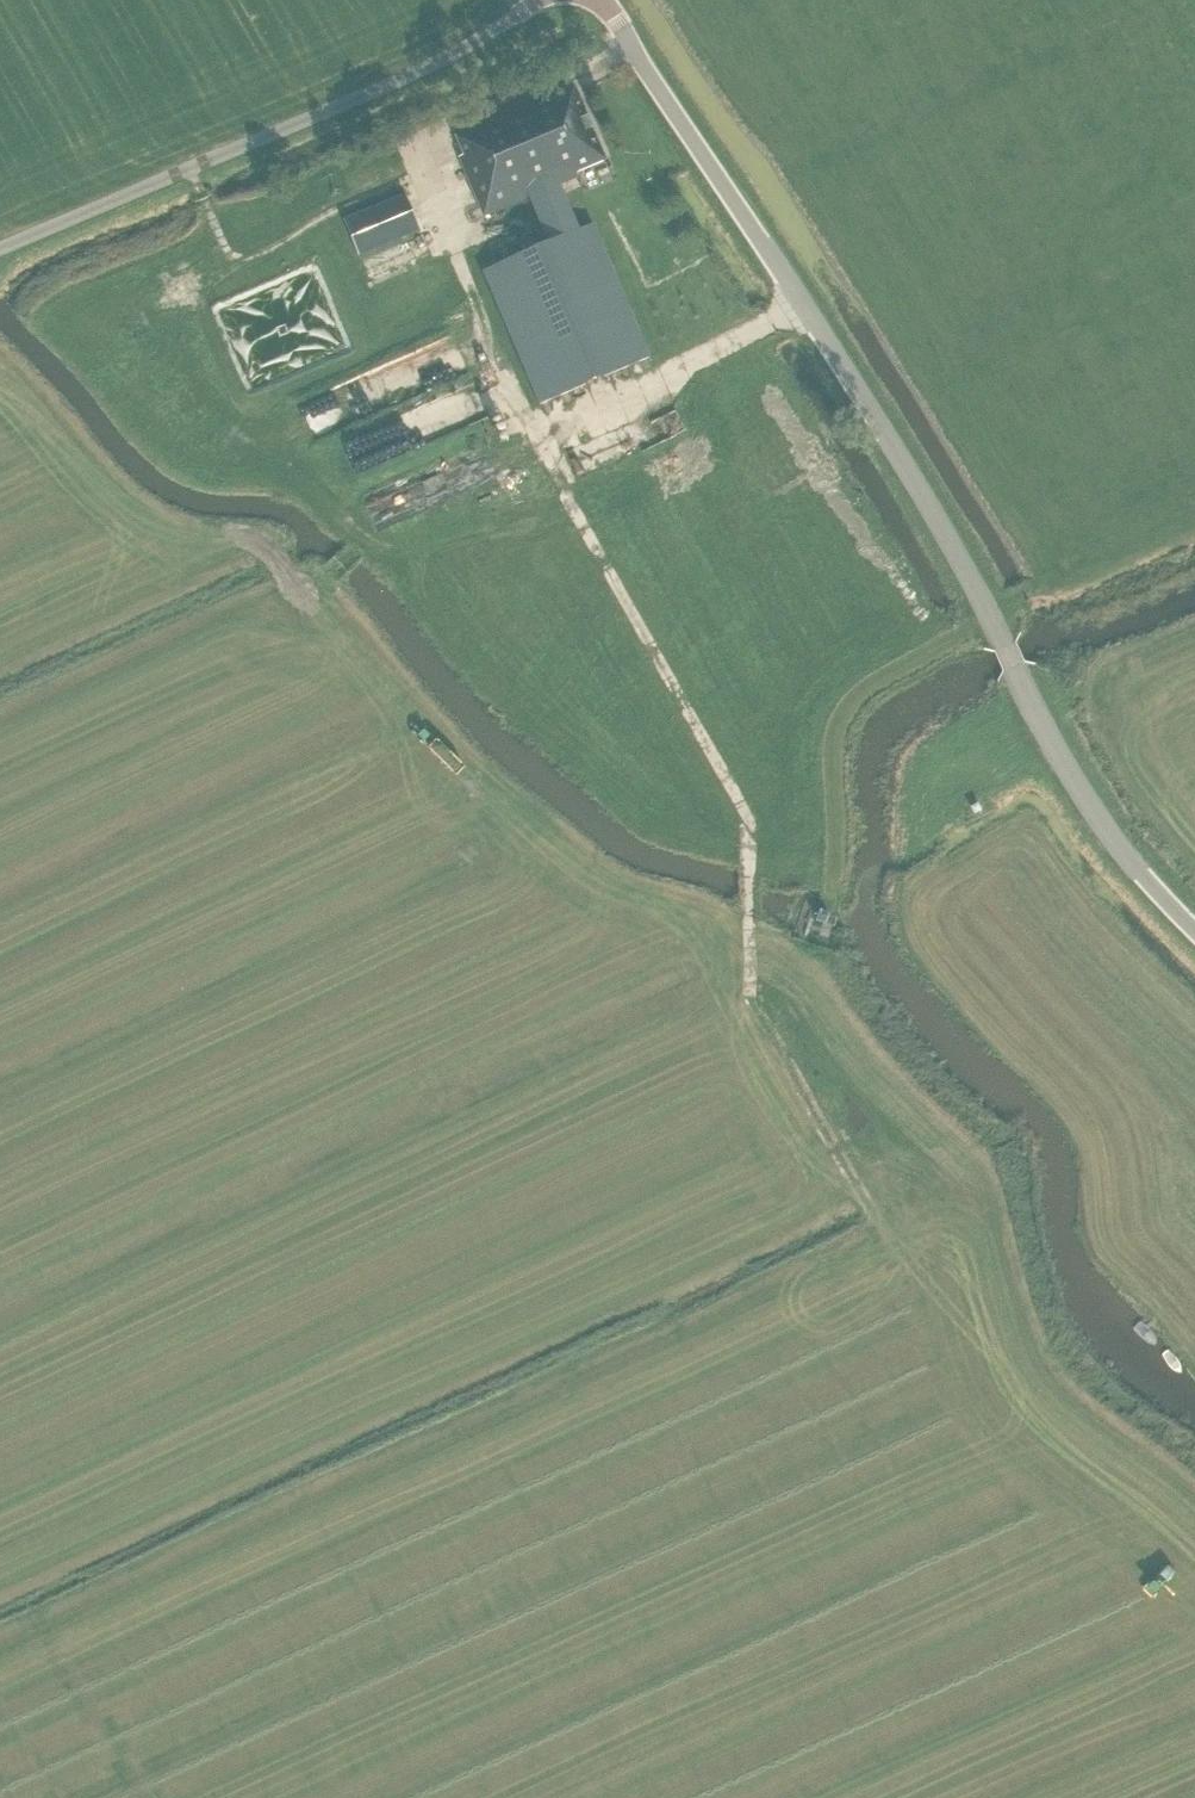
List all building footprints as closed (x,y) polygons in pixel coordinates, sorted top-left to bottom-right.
[(459,157),(466,173),(484,216),(529,197),(549,243),(525,253),(516,233),(496,242),(505,262),(483,271),(540,404),(649,357),(593,224),(579,230),(559,185),(578,177),(576,172),(605,159),(572,82),(454,132),(464,155),(459,157)] [(389,242),(375,207),(344,220),(359,255),(389,242)] [(971,806),(974,812),(981,809),(977,802),(971,806)] [(828,913),(819,910),(816,920),(825,922),(828,913)]
